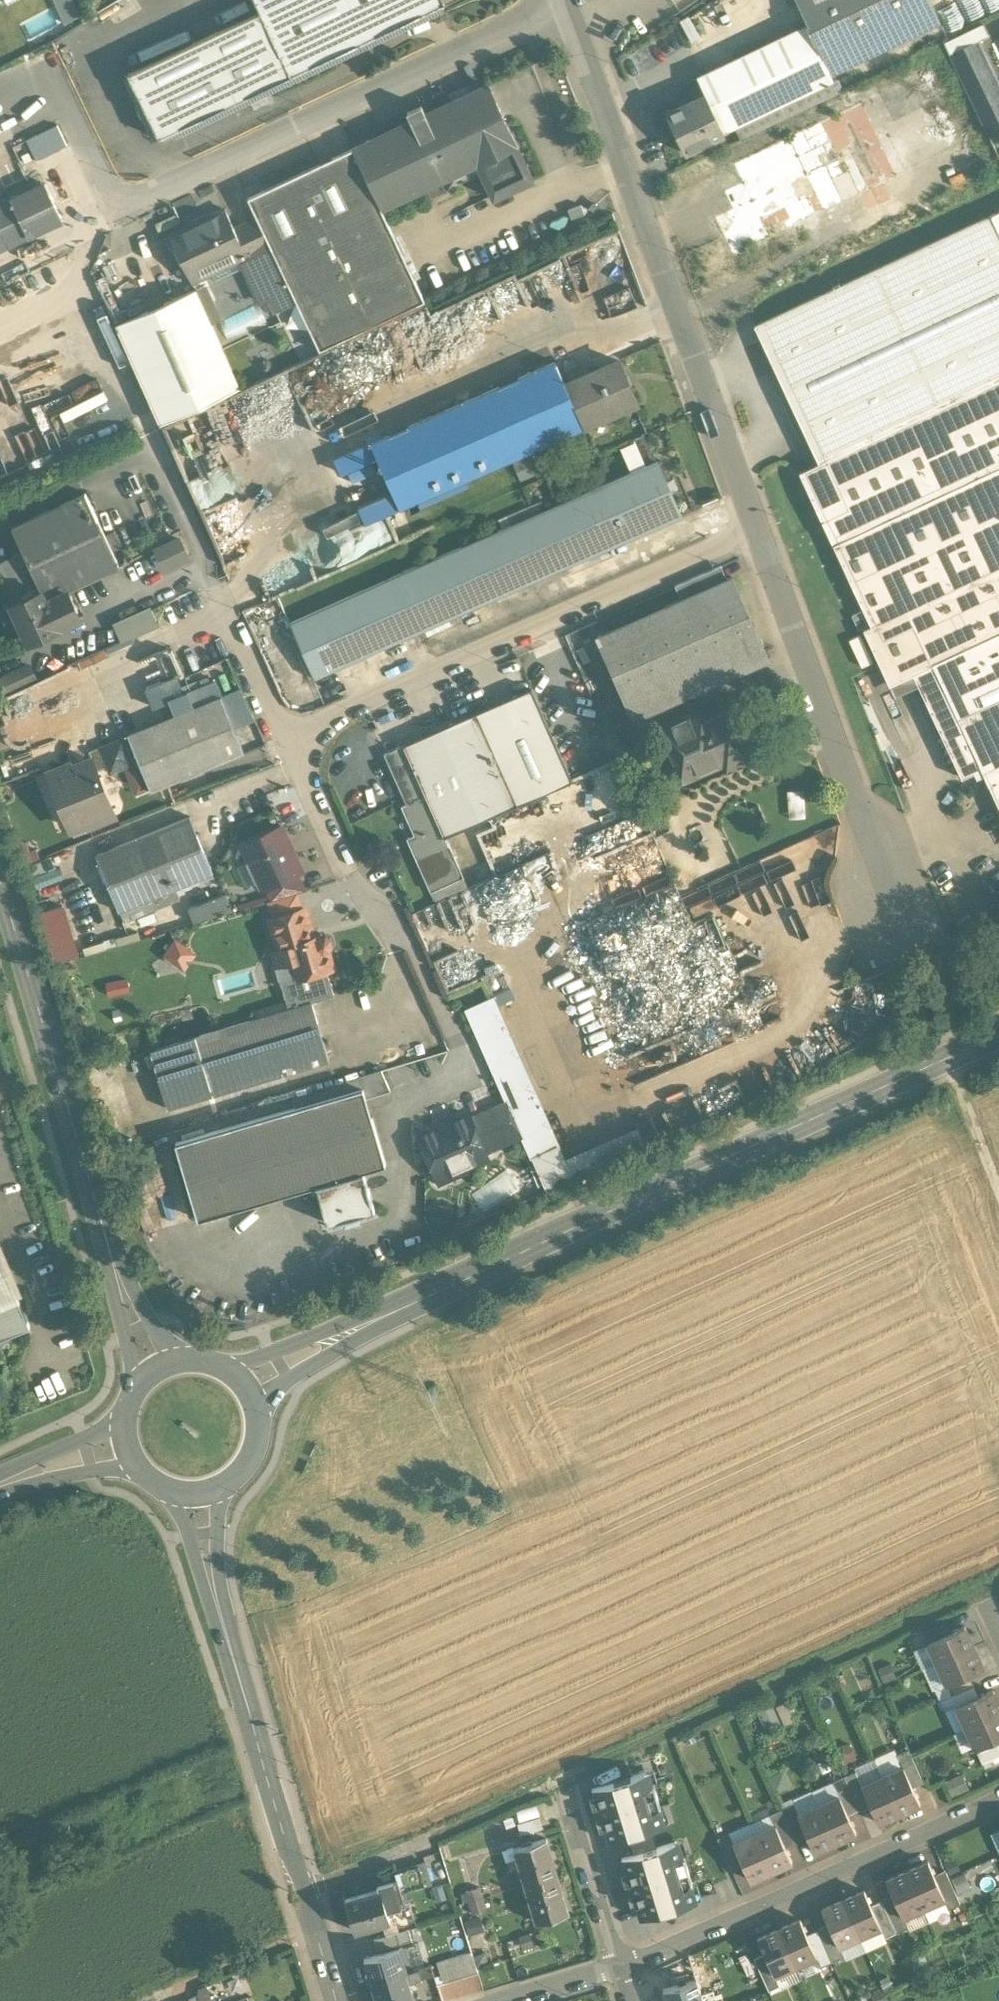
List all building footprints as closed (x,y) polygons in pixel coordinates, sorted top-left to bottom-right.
[(127,73),(158,139),(455,0),(253,0),(259,12),(127,73)] [(697,77),(705,95),(723,132),(832,81),(830,76),(940,23),(929,0),(795,0),(807,25),(697,77)] [(976,42),(949,55),(988,135),(998,130),(998,89),(976,42)] [(487,86),(248,199),(270,246),(290,290),(319,351),(424,302),(381,209),(475,164),(492,200),(532,181),(487,86)] [(705,95),(666,114),(684,154),(724,135),(723,132),(705,95)] [(862,104),(734,165),(751,200),(715,218),(733,256),(802,222),(805,228),(811,231),(818,228),(818,221),(816,216),(859,195),(868,214),(893,202),(885,183),(897,177),(862,104)] [(62,123),(31,136),(40,158),(71,145),(62,123)] [(26,160),(36,155),(28,139),(17,145),(26,160)] [(0,206),(0,250),(62,221),(45,184),(0,206)] [(580,205),(567,210),(570,219),(584,214),(580,205)] [(269,247),(247,257),(234,230),(224,209),(170,235),(192,283),(211,274),(214,281),(245,267),(258,294),(262,303),(290,290),(270,246),(269,247)] [(990,216),(998,235),(998,212),(990,216)] [(753,326),(817,463),(798,472),(871,627),(863,631),(889,686),(931,667),(956,721),(957,721),(998,701),(998,235),(990,216),(753,326)] [(256,219),(234,230),(247,257),(269,247),(256,219)] [(474,333),(570,295),(564,280),(569,278),(562,261),(454,304),(463,326),(470,323),(474,333)] [(196,290),(115,326),(160,426),(239,389),(196,290)] [(223,320),(232,338),(269,319),(260,301),(223,320)] [(607,370),(567,388),(585,429),(637,405),(618,361),(606,367),(607,370)] [(555,362),(371,444),(401,510),(585,429),(567,388),(555,362)] [(0,391),(0,403),(12,429),(56,410),(39,373),(0,391)] [(136,375),(113,385),(130,425),(153,415),(136,375)] [(656,461),(582,494),(606,551),(607,551),(681,518),(656,461)] [(582,494),(290,624),(315,680),(606,551),(582,494)] [(85,495),(12,529),(41,591),(46,602),(68,592),(101,577),(101,576),(119,567),(85,495)] [(351,521),(366,558),(407,540),(391,504),(351,521)] [(179,539),(156,550),(165,569),(188,558),(179,539)] [(721,567),(675,587),(681,600),(726,580),(721,567)] [(681,600),(598,637),(630,710),(763,652),(730,578),(681,600)] [(46,602),(41,591),(11,605),(28,642),(80,618),(68,592),(46,602)] [(117,620),(126,640),(165,621),(155,601),(117,620)] [(861,612),(852,616),(858,629),(868,625),(861,612)] [(529,690),(476,714),(518,806),(570,783),(529,690)] [(221,697),(129,735),(151,791),(244,754),(221,697)] [(957,721),(998,810),(998,701),(957,721)] [(726,712),(687,730),(682,718),(658,729),(664,743),(668,741),(685,778),(727,759),(732,771),(752,762),(747,749),(743,751),(726,712)] [(476,714),(384,755),(407,806),(426,797),(444,839),(446,838),(518,806),(476,714)] [(92,761),(70,770),(68,766),(52,773),(68,812),(64,814),(70,829),(88,822),(89,826),(110,818),(105,803),(110,801),(102,780),(100,780),(92,761)] [(807,787),(791,788),(792,817),(809,816),(807,787)] [(444,839),(426,797),(407,806),(404,808),(414,831),(421,828),(423,833),(409,839),(432,891),(463,877),(446,838),(444,839)] [(190,818),(96,856),(119,913),(213,875),(190,818)] [(281,828),(241,846),(262,891),(266,889),(298,875),(302,873),(294,855),(290,854),(287,847),(288,843),(281,828)] [(829,890),(817,860),(829,856),(820,834),(769,853),(776,872),(787,867),(793,881),(777,887),(784,907),(829,890)] [(518,842),(486,857),(495,877),(528,863),(518,842)] [(55,856),(33,863),(36,872),(58,865),(55,856)] [(298,875),(266,889),(271,901),(305,891),(298,875)] [(193,905),(199,923),(237,910),(232,893),(193,905)] [(72,901),(45,909),(58,958),(85,951),(72,901)] [(305,910),(270,920),(273,932),(308,922),(305,910)] [(308,922),(273,932),(279,951),(272,953),(276,966),(291,962),(295,978),(326,970),(330,968),(325,950),(329,949),(331,945),(328,938),(325,936),(314,939),(308,922)] [(168,961),(195,964),(198,940),(171,937),(168,961)] [(295,978),(279,983),(287,1010),(195,1038),(213,1096),(329,1061),(311,1003),(334,996),(326,970),(295,978)] [(492,1000),(467,1011),(492,1068),(517,1057),(492,1000)] [(169,1109),(213,1096),(195,1038),(151,1051),(169,1109)] [(538,1103),(517,1057),(492,1068),(507,1103),(522,1136),(524,1140),(549,1128),(539,1107),(522,1114),(520,1110),(538,1103)] [(363,1088),(175,1143),(198,1220),(316,1185),(328,1224),(343,1220),(345,1224),(360,1219),(359,1215),(374,1210),(363,1171),(385,1165),(363,1088)] [(507,1103),(495,1108),(510,1141),(522,1136),(507,1103)] [(495,1108),(470,1119),(484,1152),(510,1141),(495,1108)] [(467,1114),(453,1121),(451,1118),(434,1126),(435,1129),(419,1136),(429,1157),(427,1161),(430,1169),(434,1170),(437,1176),(462,1164),(464,1167),(486,1157),(484,1152),(470,1119),(467,1114)] [(549,1128),(524,1140),(531,1156),(556,1144),(549,1128)] [(29,1327),(17,1297),(0,1305),(0,1339),(29,1327)] [(944,1623),(922,1633),(927,1644),(927,1643),(949,1634),(944,1623)] [(949,1634),(927,1643),(937,1664),(973,1648),(964,1627),(949,1634)] [(973,1648),(937,1664),(946,1685),(968,1676),(983,1669),(973,1648)] [(968,1676),(946,1685),(951,1696),(973,1687),(968,1676)] [(951,1696),(940,1701),(945,1712),(956,1707),(978,1698),(973,1687),(951,1696)] [(956,1707),(966,1728),(998,1713),(998,1705),(993,1691),(978,1698),(956,1707)] [(794,1721),(785,1702),(776,1707),(784,1726),(794,1721)] [(966,1728),(975,1749),(998,1739),(998,1713),(966,1728)] [(977,1754),(982,1765),(998,1757),(998,1749),(997,1745),(977,1754)] [(923,1783),(908,1750),(897,1755),(902,1768),(903,1768),(912,1788),(923,1783)] [(902,1768),(882,1777),(899,1814),(920,1804),(912,1788),(903,1768),(902,1768)] [(856,1772),(843,1777),(858,1810),(869,1805),(861,1787),(862,1786),(856,1772)] [(599,1815),(607,1842),(660,1826),(656,1811),(660,1810),(652,1783),(647,1784),(644,1773),(591,1789),(597,1808),(599,1807),(601,1815),(599,1815)] [(858,1810),(843,1777),(831,1783),(838,1797),(839,1797),(848,1815),(858,1810)] [(862,1786),(861,1787),(869,1805),(878,1823),(899,1814),(882,1777),(862,1786)] [(838,1797),(818,1806),(835,1843),(856,1833),(848,1815),(839,1797),(838,1797)] [(798,1815),(793,1804),(781,1810),(796,1843),(807,1838),(797,1816),(798,1815)] [(536,1806),(517,1811),(520,1820),(539,1815),(536,1806)] [(798,1815),(797,1816),(807,1838),(814,1852),(835,1843),(818,1806),(798,1815)] [(796,1843),(781,1810),(769,1815),(774,1826),(775,1826),(785,1848),(796,1843)] [(540,1818),(517,1824),(520,1835),(543,1829),(540,1818)] [(774,1826),(754,1835),(771,1872),(792,1862),(785,1848),(775,1826),(774,1826)] [(733,1844),(728,1833),(717,1839),(732,1871),(743,1866),(733,1845),(733,1844)] [(733,1844),(733,1845),(743,1866),(750,1881),(771,1872),(754,1835),(733,1844)] [(546,1839),(514,1849),(535,1923),(568,1913),(546,1839)] [(674,1842),(621,1859),(629,1885),(631,1884),(634,1892),(631,1893),(640,1919),(692,1903),(688,1888),(692,1886),(683,1856),(678,1857),(674,1842)] [(424,1862),(394,1872),(396,1878),(400,1892),(430,1882),(424,1862)] [(928,1862),(907,1872),(923,1908),(943,1899),(944,1899),(934,1877),(928,1862)] [(923,1908),(907,1872),(886,1881),(892,1896),(902,1918),(903,1917),(923,1908)] [(960,1905),(945,1872),(934,1877),(944,1899),(943,1899),(948,1910),(960,1905)] [(396,1878),(377,1884),(379,1890),(346,1900),(355,1931),(389,1921),(386,1911),(404,1906),(400,1892),(396,1878)] [(479,1887),(466,1892),(473,1912),(486,1908),(479,1887)] [(864,1891),(843,1901),(859,1937),(879,1928),(880,1928),(870,1906),(864,1891)] [(902,1918),(892,1896),(881,1901),(896,1934),(908,1928),(903,1917),(902,1918)] [(843,1901),(822,1910),(828,1925),(838,1947),(839,1946),(859,1937),(843,1901)] [(896,1934),(881,1901),(870,1906),(880,1928),(879,1928),(884,1939),(896,1934)] [(806,1935),(800,1920),(779,1930),(795,1966),(816,1957),(806,1935)] [(828,1925),(817,1930),(827,1952),(838,1947),(828,1925)] [(374,1940),(378,1951),(412,1941),(409,1929),(374,1940)] [(795,1966),(779,1930),(758,1939),(764,1954),(774,1976),(774,1975),(795,1966)] [(817,1930),(806,1935),(816,1957),(821,1968),(832,1963),(827,1952),(817,1930)] [(838,1947),(827,1952),(832,1963),(844,1958),(839,1946),(838,1947)] [(364,1960),(371,1983),(409,1971),(402,1949),(364,1960)] [(472,1952),(436,1963),(443,1983),(478,1973),(472,1952)] [(774,1976),(764,1954),(753,1959),(768,1992),(780,1987),(774,1975),(774,1976)] [(430,1965),(418,1969),(420,1978),(433,1974),(430,1965)] [(371,1983),(377,2000),(414,2000),(408,1982),(420,1978),(418,1969),(409,1971),(371,1983)] [(663,1990),(666,2000),(702,2000),(695,1980),(663,1990)] [(880,1985),(868,1991),(873,2000),(888,2000),(880,1985)]
